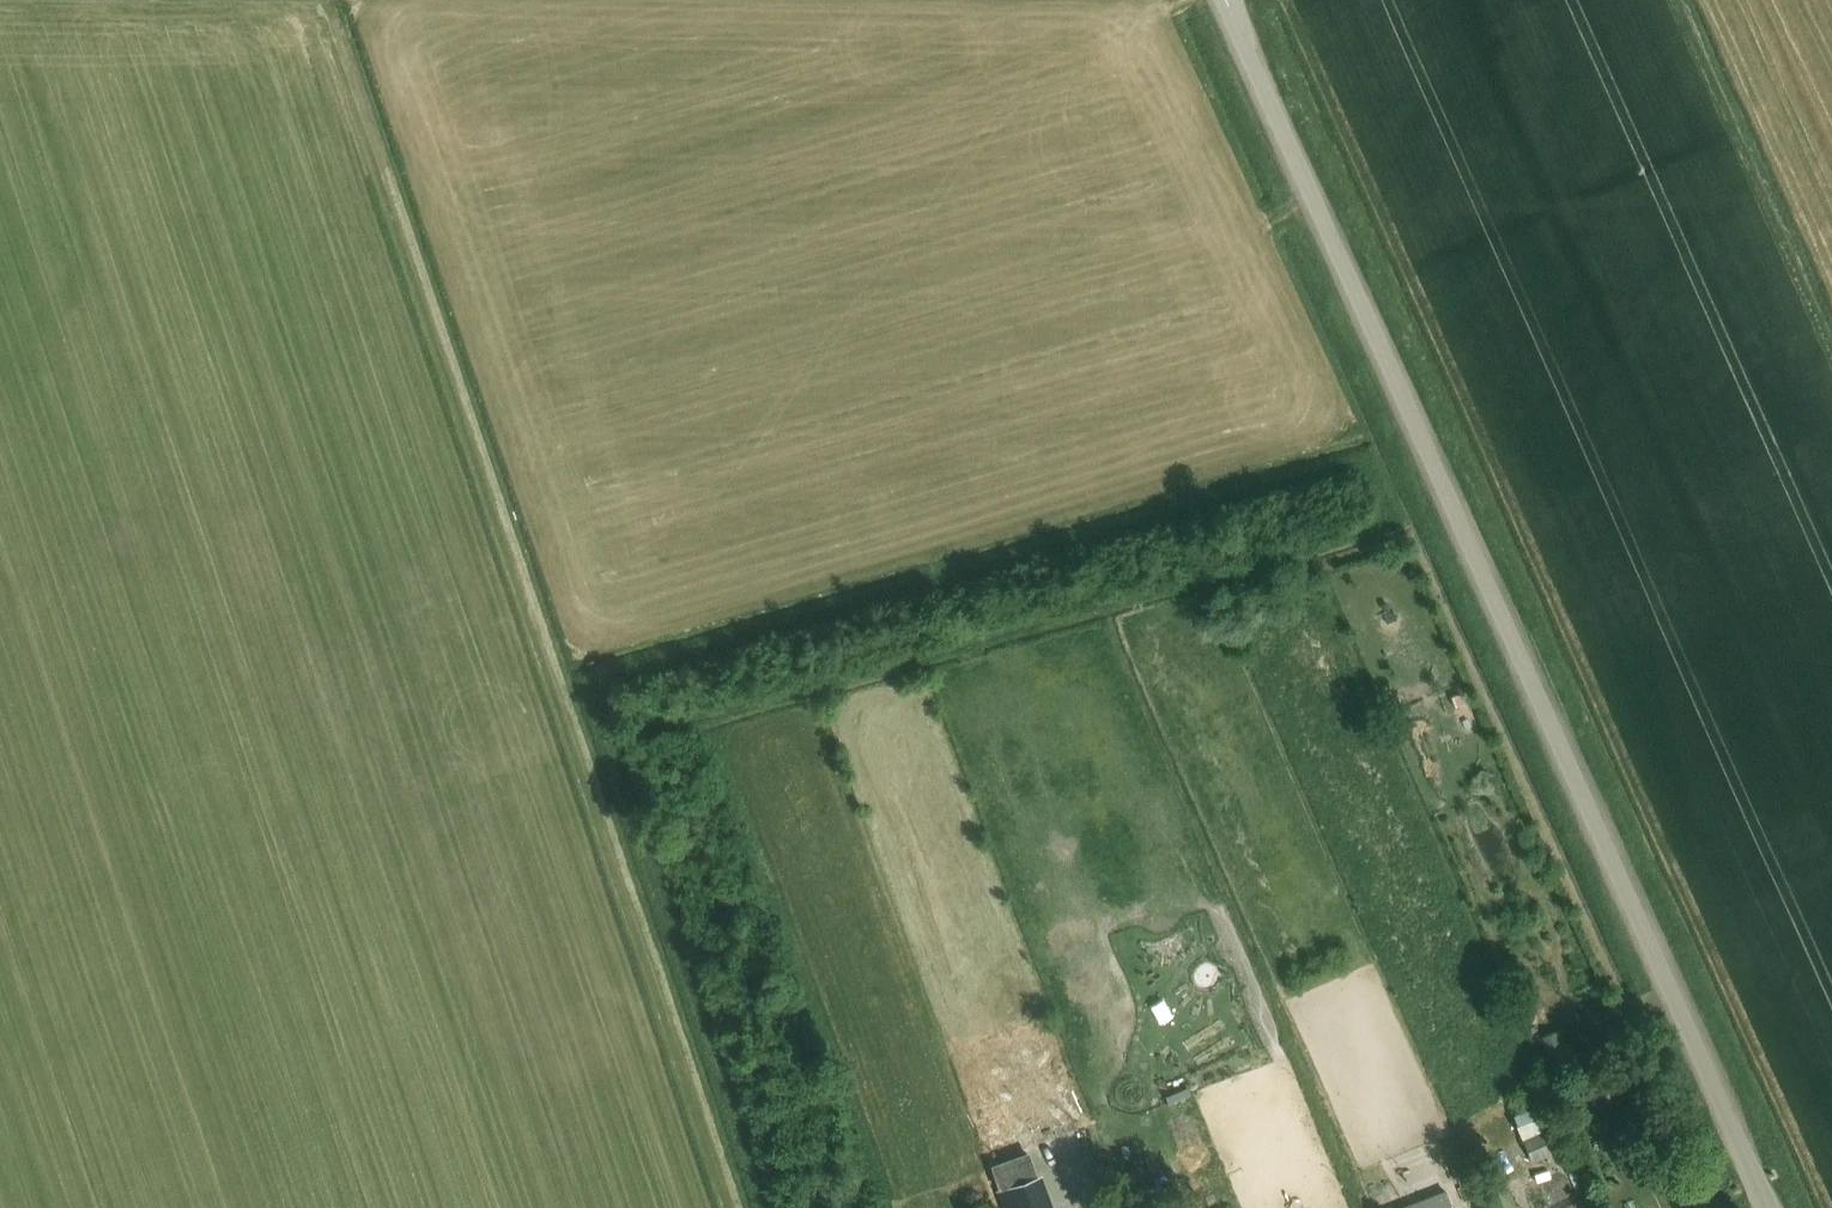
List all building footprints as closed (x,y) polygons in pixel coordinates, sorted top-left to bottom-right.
[(1558,1031),(1543,1036),(1553,1065),(1568,1060),(1558,1031)] [(1548,1127),(1520,1139),(1530,1162),(1558,1151),(1548,1127)] [(995,1193),(1001,1207),(1052,1207),(1038,1175),(995,1193)] [(1399,1207),(1439,1207),(1450,1204),(1445,1191),(1399,1207)]
